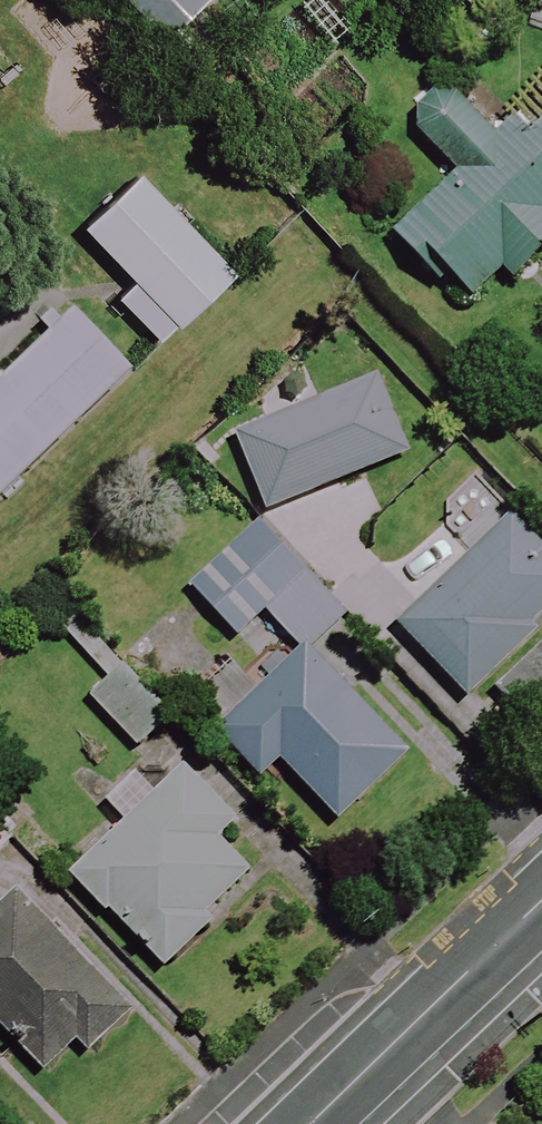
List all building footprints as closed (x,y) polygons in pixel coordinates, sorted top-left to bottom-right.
[(166,42),(212,0),(128,0),(166,42)] [(454,167),(392,237),(476,312),(504,281),(519,293),(541,267),(541,128),(521,151),(446,85),(409,127),(454,167)] [(227,297),(104,165),(36,229),(160,360),(227,297)] [(69,302),(0,367),(0,484),(128,364),(69,302)] [(320,353),(256,369),(263,454),(408,400),(405,360),(374,344),(366,306),(311,309),(320,353)] [(510,514),(397,623),(470,699),(536,635),(530,629),(541,618),(541,547),(510,514)] [(326,641),(351,616),(261,524),(194,590),(241,637),(267,611),(305,649),(306,650),(221,734),(263,777),(282,759),(341,819),(412,750),(315,652),(326,641)] [(172,721),(116,657),(76,692),(132,756),(172,721)] [(239,820),(182,765),(75,877),(168,967),(212,922),(206,917),(251,870),(220,840),(239,820)] [(0,827),(0,852),(12,839),(0,827)] [(19,895),(0,913),(0,1022),(46,1071),(78,1041),(89,1052),(130,1013),(19,895)]
